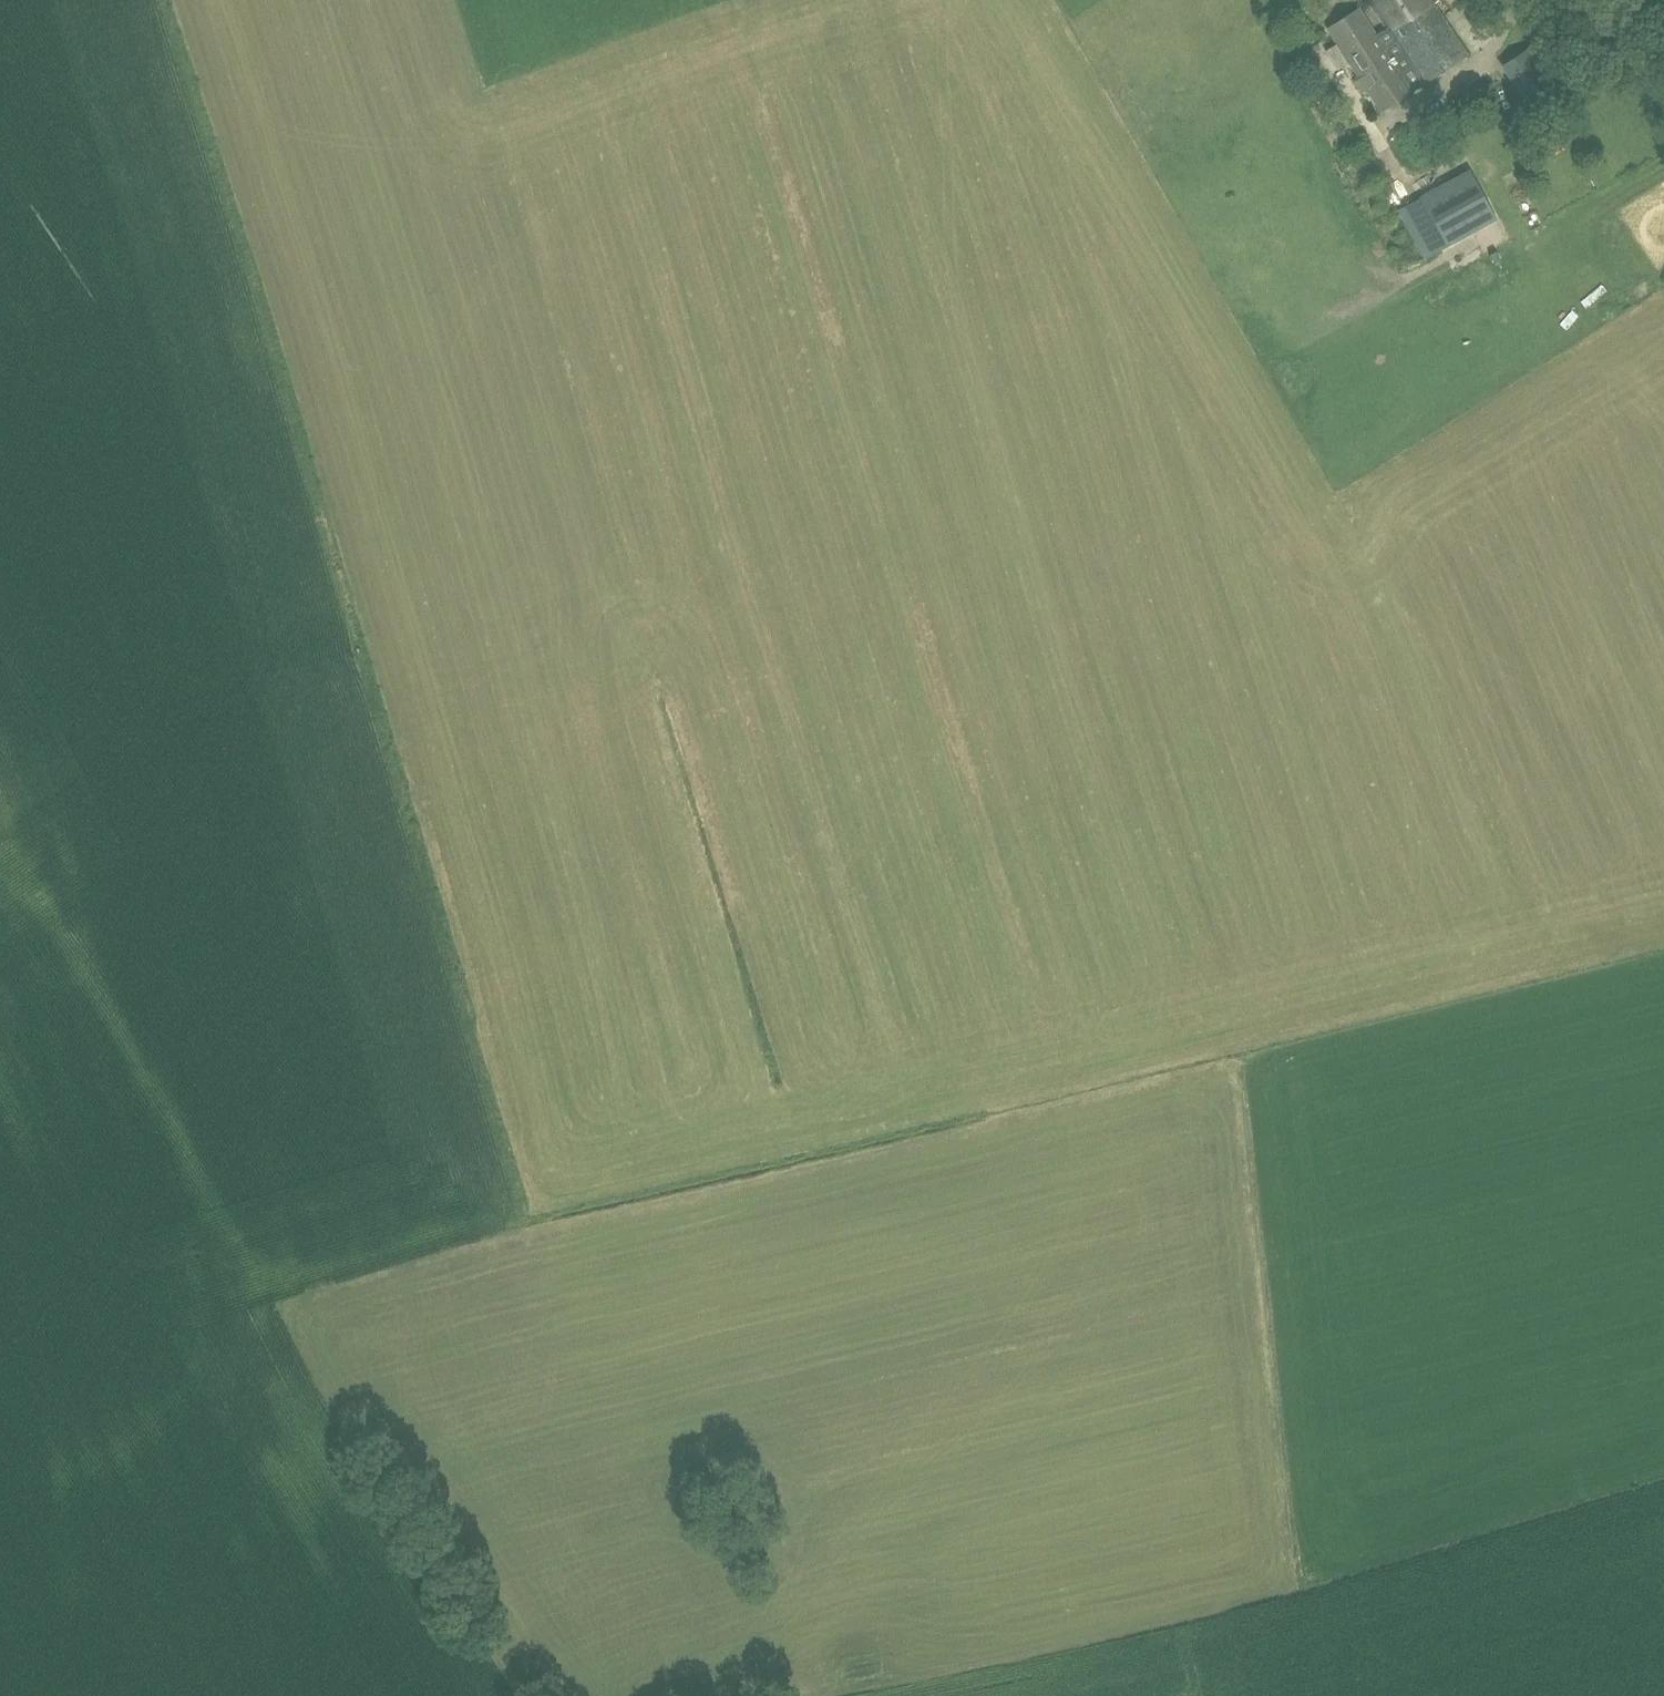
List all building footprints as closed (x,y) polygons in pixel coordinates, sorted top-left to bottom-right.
[(1419,87),(1468,53),(1432,0),(1371,0),(1369,2),(1385,26),(1380,30),(1419,87)] [(1419,87),(1380,30),(1374,34),(1357,8),(1325,29),(1356,75),(1355,82),(1360,90),(1367,91),(1382,112),(1419,87)] [(1534,114),(1564,94),(1532,46),(1502,66),(1534,114)] [(1398,213),(1425,261),(1497,221),(1470,173),(1398,213)]
